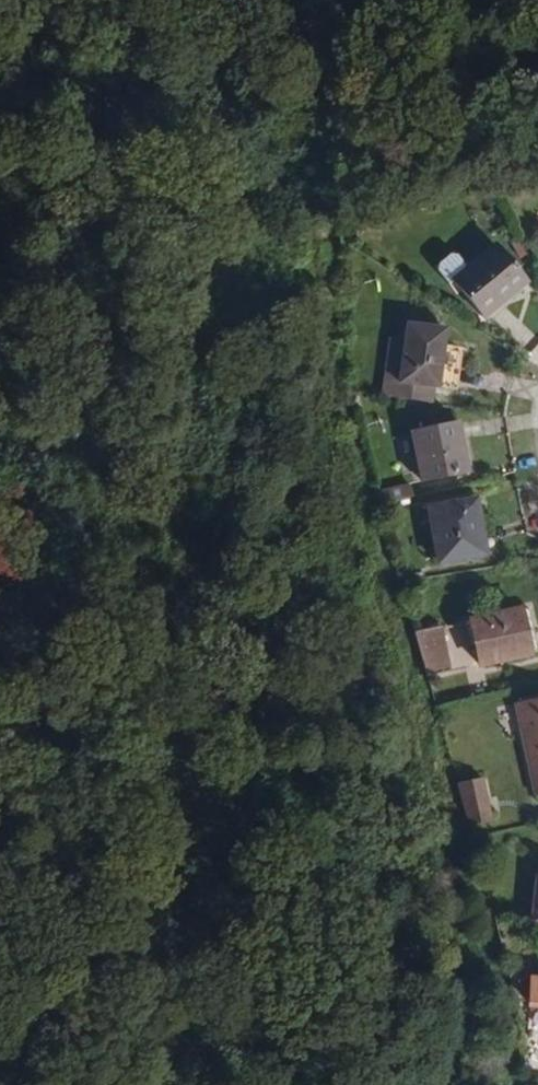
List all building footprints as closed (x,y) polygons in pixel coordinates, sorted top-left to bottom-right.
[(472,322),(515,286),(484,248),(456,272),(441,284),(472,322)] [(456,272),(442,254),(423,270),(436,287),(441,284),(456,272)] [(447,383),(451,348),(433,345),(435,322),(398,317),(395,335),(382,333),(377,365),(391,366),(389,377),(422,381),(447,383)] [(420,398),(422,381),(389,377),(391,366),(377,365),(373,392),(420,398)] [(458,468),(448,416),(401,425),(411,477),(458,468)] [(405,492),(403,478),(366,486),(370,500),(405,492)] [(475,547),(466,494),(419,502),(421,515),(429,556),(475,547)] [(421,515),(419,502),(412,503),(413,516),(421,515)] [(536,632),(530,605),(521,607),(527,634),(536,632)] [(536,632),(527,634),(521,607),(470,617),(480,663),(537,649),(537,640),(536,632)] [(448,646),(444,623),(417,629),(430,675),(453,669),(452,662),(448,646)] [(460,661),(456,644),(448,646),(452,662),(460,661)] [(491,688),(488,671),(476,672),(479,690),(491,688)] [(506,703),(527,797),(537,794),(537,696),(506,703)] [(492,820),(483,775),(459,781),(471,824),(492,820)]
